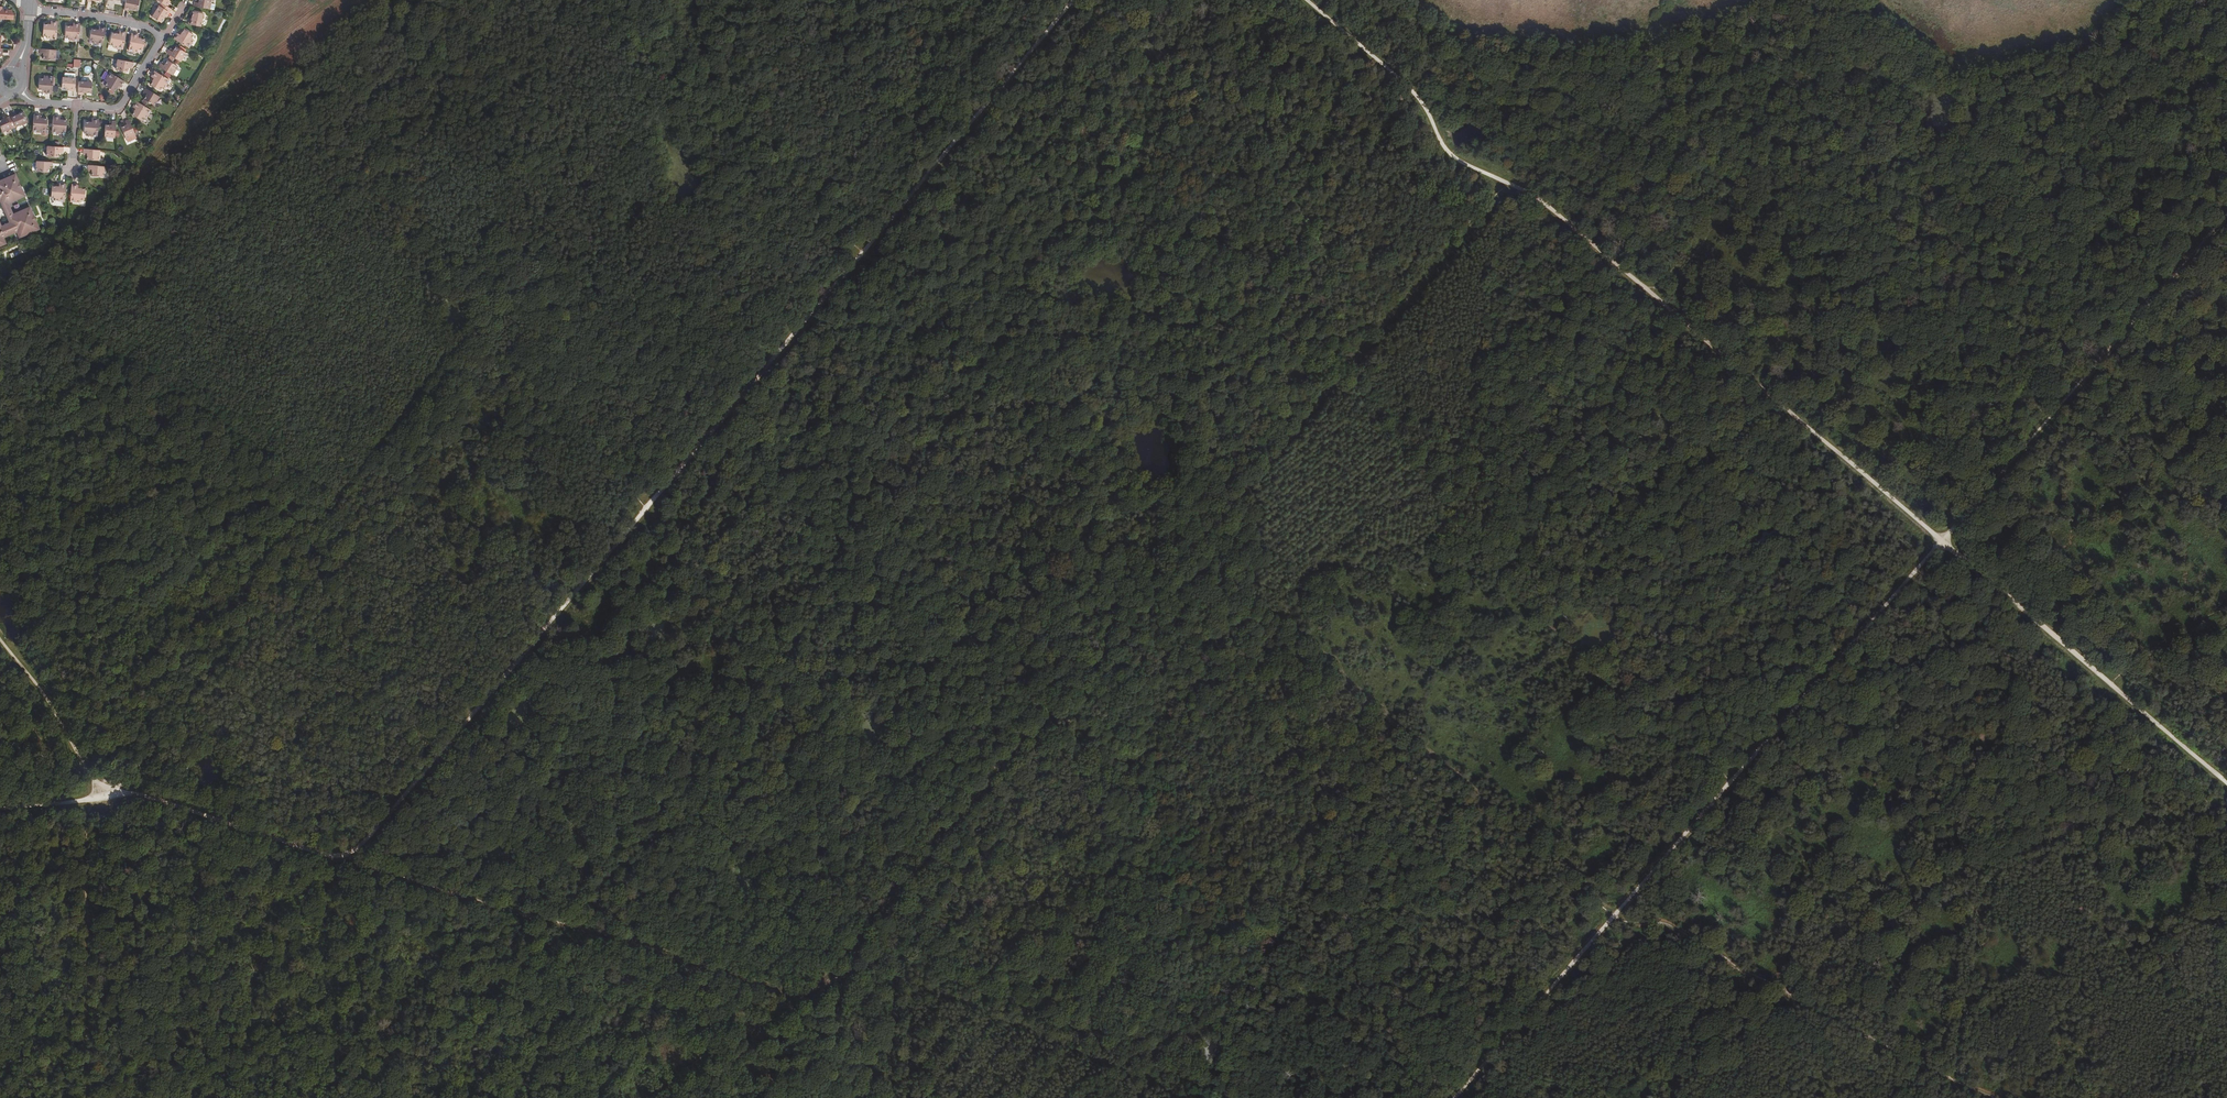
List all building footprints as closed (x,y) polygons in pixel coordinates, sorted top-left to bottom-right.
[(127,0),(125,12),(128,13),(129,11),(137,12),(139,11),(140,2),(138,2),(139,1),(135,0),(134,0),(134,1),(127,0)] [(157,2),(162,5),(168,9),(170,5),(169,4),(171,0),(159,0),(157,2)] [(196,6),(196,9),(211,12),(213,2),(201,1),(200,6),(196,6)] [(168,9),(162,5),(156,15),(154,15),(153,17),(153,18),(153,20),(162,25),(166,17),(168,18),(172,11),(168,9)] [(8,22),(14,22),(14,17),(11,13),(8,13),(8,12),(3,12),(3,10),(0,9),(0,22),(8,22)] [(191,28),(202,30),(203,24),(205,23),(206,19),(205,18),(205,17),(204,17),(194,16),(193,24),(191,24),(191,28)] [(48,41),(57,41),(59,24),(52,24),(52,27),(45,27),(44,38),(48,38),(48,41)] [(81,26),(80,26),(74,26),(74,29),(67,28),(66,39),(70,39),(70,42),(79,43),(81,26)] [(94,45),(104,47),(107,29),(106,30),(100,29),(100,32),(93,31),(91,42),(94,43),(94,45)] [(125,51),(128,34),(120,33),(120,37),(113,35),(112,46),(115,47),(115,49),(125,51)] [(179,37),(176,43),(190,51),(195,43),(193,42),(195,38),(186,33),(182,39),(179,37)] [(146,41),(140,40),(140,36),(133,35),(130,52),(139,54),(139,51),(144,52),(146,41)] [(176,60),(182,64),(187,56),(177,50),(174,55),(171,53),(169,56),(172,58),(176,60)] [(56,63),(56,53),(40,51),(40,56),(44,56),(44,62),(56,63)] [(123,62),(119,62),(118,72),(129,74),(130,68),(134,69),(135,64),(123,62)] [(162,67),(160,70),(174,78),(179,70),(172,66),(169,64),(166,69),(162,67)] [(171,83),(157,74),(153,80),(155,82),(152,88),(162,94),(164,90),(167,91),(171,83)] [(125,84),(110,75),(106,83),(109,84),(106,88),(116,93),(119,88),(122,90),(125,84)] [(46,79),(45,79),(45,80),(45,81),(43,81),(40,81),(40,84),(40,92),(46,92),(46,96),(52,96),(54,79),(46,79)] [(65,80),(63,80),(63,90),(69,91),(71,91),(71,93),(75,93),(76,81),(70,80),(69,79),(66,79),(65,80)] [(87,85),(80,85),(79,96),(83,97),(83,95),(93,96),(93,85),(92,85),(91,83),(89,83),(87,85)] [(156,109),(161,99),(148,91),(145,96),(149,98),(146,103),(149,105),(156,109)] [(143,107),(137,104),(134,110),(137,112),(133,118),(142,124),(144,120),(147,122),(152,113),(146,109),(143,107)] [(13,131),(23,127),(23,128),(24,128),(25,128),(26,128),(27,127),(28,127),(28,125),(29,124),(24,116),(16,119),(15,117),(8,120),(13,131)] [(7,117),(3,119),(4,122),(0,125),(0,128),(4,135),(13,131),(8,120),(7,117)] [(34,135),(38,136),(43,136),(43,133),(48,133),(48,122),(41,122),(41,118),(35,118),(35,127),(34,135)] [(54,119),(53,136),(62,137),(62,135),(67,135),(67,124),(61,123),(61,120),(54,119)] [(98,140),(100,123),(93,123),(93,126),(86,126),(85,136),(89,137),(89,139),(98,140)] [(127,142),(136,138),(130,123),(126,125),(128,129),(122,131),(127,142)] [(105,140),(116,141),(117,125),(113,125),(113,126),(112,129),(110,129),(106,128),(105,140)] [(52,149),(49,149),(48,160),(60,161),(61,154),(64,154),(64,150),(52,149)] [(101,153),(97,153),(85,152),(85,157),(89,157),(89,163),(100,164),(101,153)] [(38,164),(37,174),(49,176),(49,170),(52,170),(53,170),(53,166),(50,165),(38,164)] [(106,170),(90,169),(90,173),(94,173),(94,179),(105,180),(106,170)] [(7,247),(4,240),(7,239),(8,240),(14,237),(14,236),(18,234),(21,241),(41,233),(37,225),(35,226),(32,220),(34,218),(31,211),(14,218),(9,207),(26,199),(23,192),(20,193),(17,186),(19,185),(16,178),(0,184),(0,204),(1,203),(11,226),(3,230),(0,223),(0,250),(7,247)] [(53,190),(53,200),(56,200),(56,204),(65,204),(66,204),(67,187),(60,187),(60,190),(53,190)] [(80,188),(73,188),(72,205),(81,206),(81,203),(85,203),(86,192),(80,192),(80,188)] [(1130,310),(1123,316),(1129,324),(1136,318),(1130,310)]
